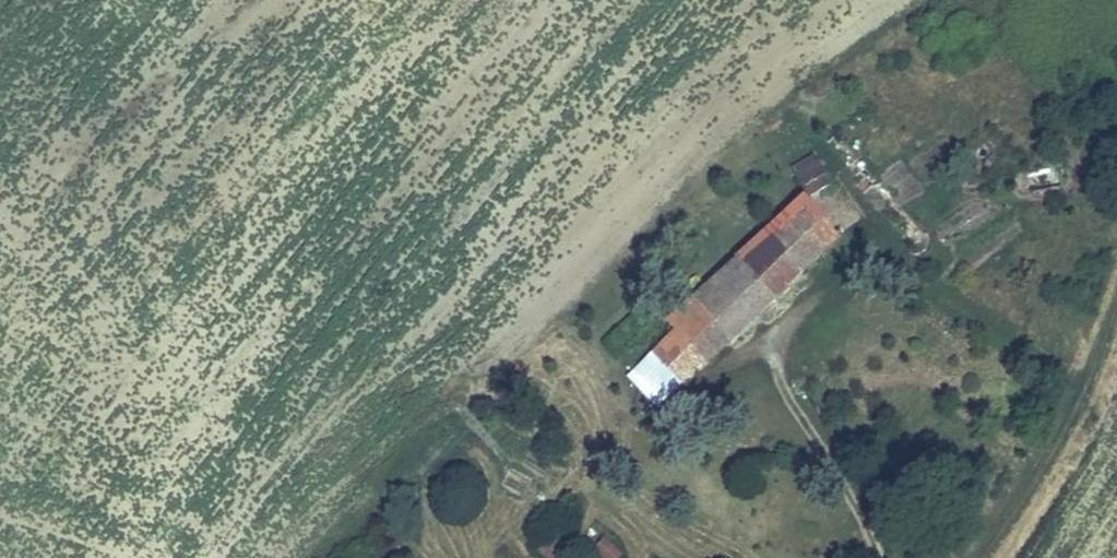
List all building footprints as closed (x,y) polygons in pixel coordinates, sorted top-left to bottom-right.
[(805,192),(789,207),(825,246),(841,232),(805,192)] [(789,207),(694,294),(725,331),(728,334),(825,246),(789,207)] [(670,315),(680,325),(699,345),(705,350),(725,331),(694,294),(670,315)] [(699,345),(680,325),(628,374),(644,390),(650,383),(660,392),(684,370),(678,363),(699,345)]
